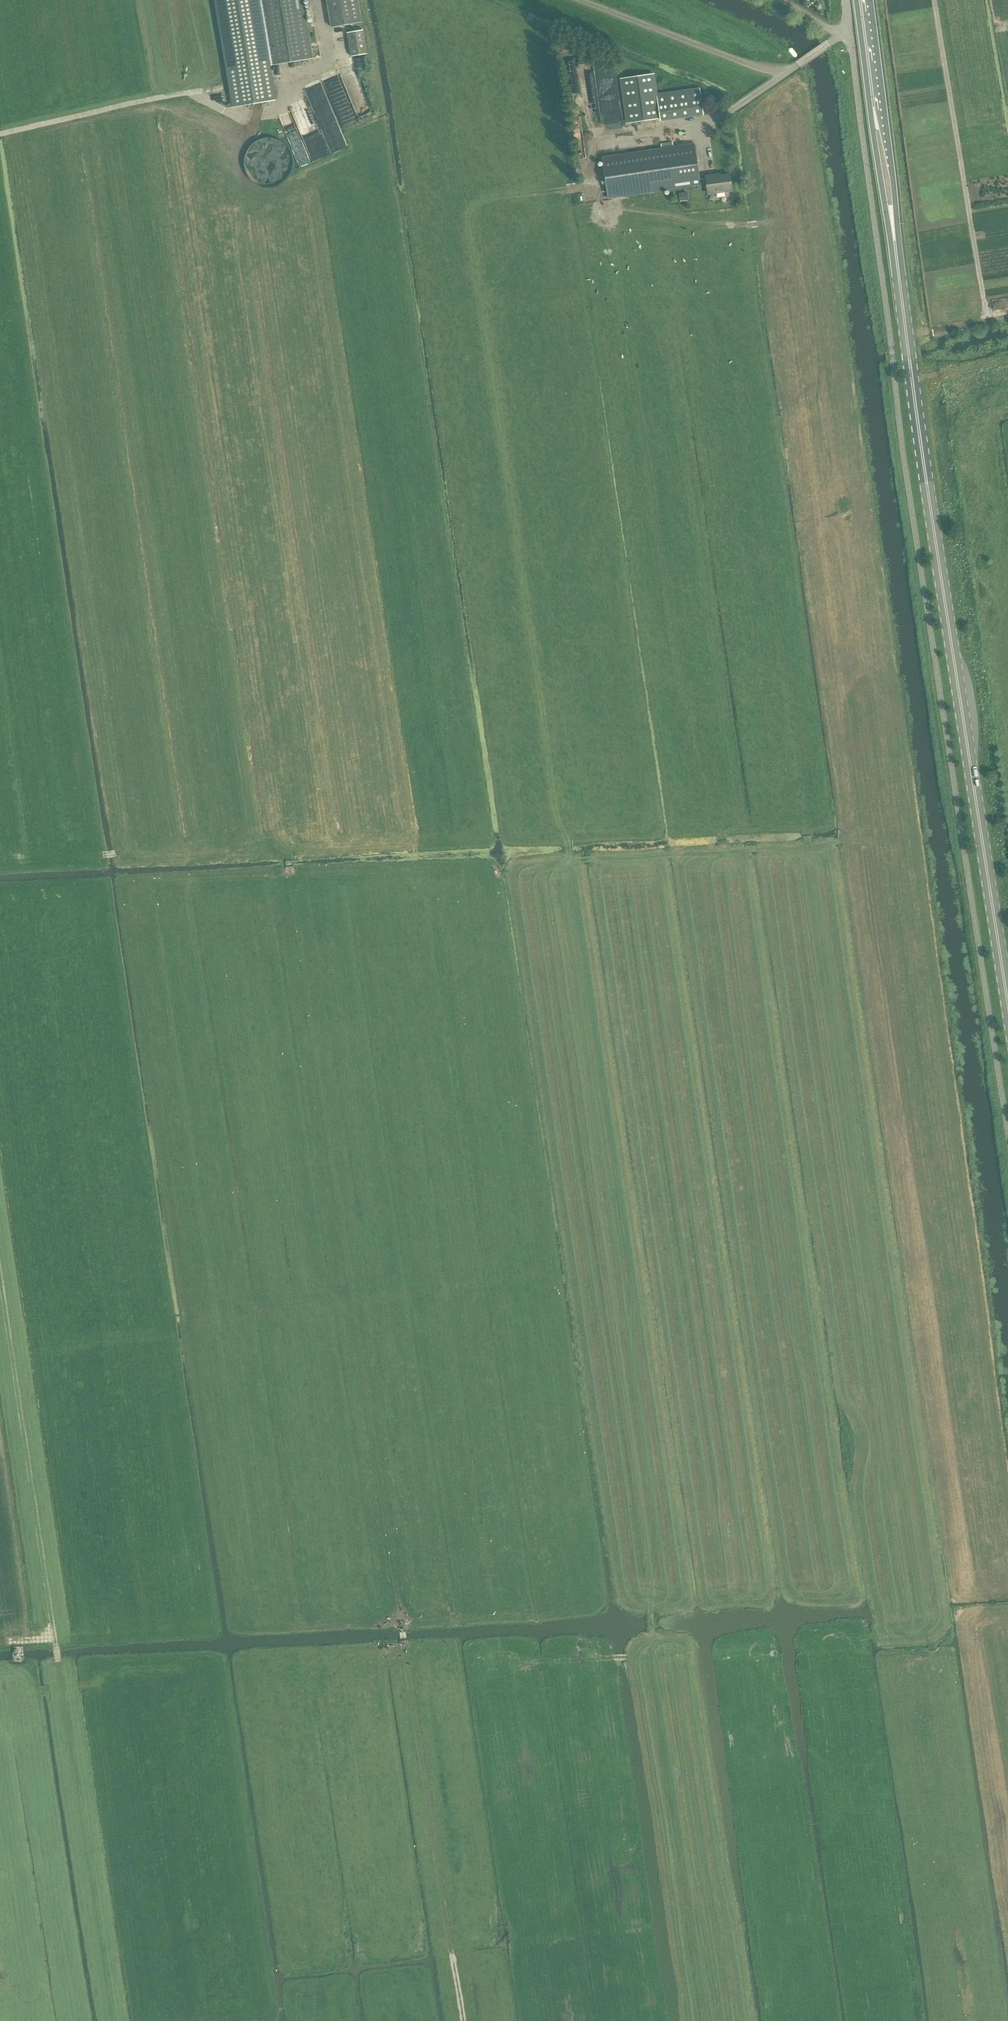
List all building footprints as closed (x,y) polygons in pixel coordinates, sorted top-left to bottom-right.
[(217,4),(230,83),(231,89),(232,97),(234,107),(274,100),(269,66),(313,59),(307,24),(303,0),(216,0),(217,4)] [(332,27),(362,22),(358,0),(327,0),(332,27)] [(347,33),(351,57),(367,54),(363,30),(347,33)] [(628,123),(659,118),(703,112),(700,88),(656,94),(653,74),(621,78),(628,123)] [(694,144),(602,157),(608,199),(700,185),(700,187),(707,186),(708,194),(732,191),(730,175),(715,177),(715,175),(706,176),(706,178),(699,179),(694,144)] [(678,193),(679,202),(688,201),(687,192),(678,193)]
